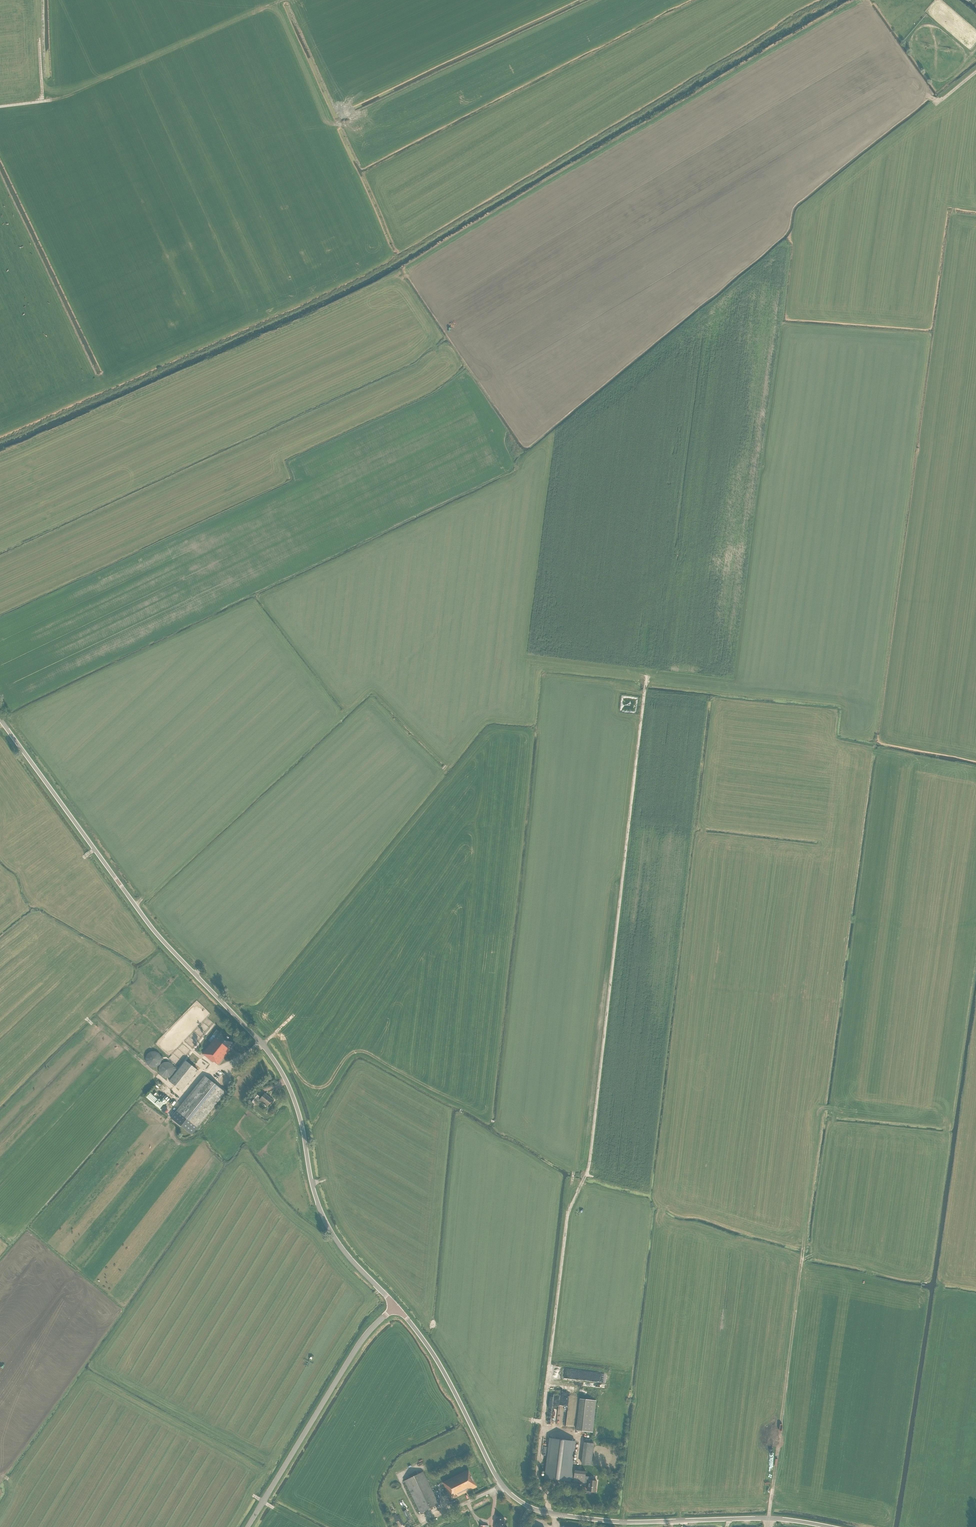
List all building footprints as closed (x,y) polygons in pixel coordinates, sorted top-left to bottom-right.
[(216,1039),(215,1038),(203,1054),(213,1062),(214,1061),(218,1065),(230,1050),(229,1050),(235,1042),(221,1032),(216,1039)] [(162,1060),(162,1057),(160,1057),(159,1056),(159,1055),(158,1054),(157,1053),(156,1053),(155,1052),(154,1052),(153,1052),(152,1052),(151,1052),(151,1053),(150,1053),(149,1054),(148,1054),(148,1055),(147,1055),(147,1056),(147,1057),(146,1057),(146,1058),(146,1059),(146,1060),(146,1061),(147,1062),(147,1063),(148,1064),(149,1065),(150,1065),(150,1066),(151,1066),(152,1066),(153,1066),(154,1066),(155,1066),(157,1066),(157,1065),(159,1064),(159,1063),(160,1062),(160,1061),(160,1060),(162,1060)] [(198,1071),(186,1061),(169,1081),(182,1091),(198,1071)] [(175,1071),(175,1068),(173,1068),(173,1066),(172,1066),(172,1065),(171,1065),(171,1064),(170,1064),(169,1063),(168,1063),(167,1063),(166,1063),(165,1063),(164,1063),(163,1063),(163,1064),(162,1064),(161,1065),(161,1066),(160,1066),(160,1067),(160,1068),(159,1069),(159,1070),(159,1071),(160,1072),(160,1073),(160,1074),(161,1074),(161,1075),(162,1075),(163,1076),(164,1077),(165,1077),(166,1077),(167,1077),(169,1077),(170,1076),(171,1076),(172,1075),(173,1074),(173,1073),(173,1072),(173,1071),(174,1071),(175,1071)] [(205,1075),(177,1111),(197,1128),(226,1092),(205,1075)] [(265,1094),(261,1099),(258,1097),(259,1096),(255,1093),(250,1100),(254,1103),(256,1101),(258,1103),(260,1100),(267,1107),(273,1100),(265,1094)] [(592,1432),(596,1401),(581,1399),(577,1430),(592,1432)] [(571,1470),(575,1441),(550,1438),(545,1478),(570,1481),(570,1480),(574,1481),(573,1481),(584,1483),(584,1482),(588,1483),(587,1491),(595,1492),(597,1481),(590,1480),(591,1477),(585,1476),(586,1471),(575,1470),(571,1470)] [(582,1464),(591,1465),(594,1444),(585,1442),(582,1464)] [(449,1495),(452,1499),(477,1487),(468,1470),(443,1482),(446,1489),(442,1491),(445,1496),(448,1494),(449,1495)] [(420,1513),(439,1504),(423,1472),(405,1481),(420,1513)] [(496,1518),(495,1526),(504,1526),(503,1526),(505,1519),(496,1518)]
